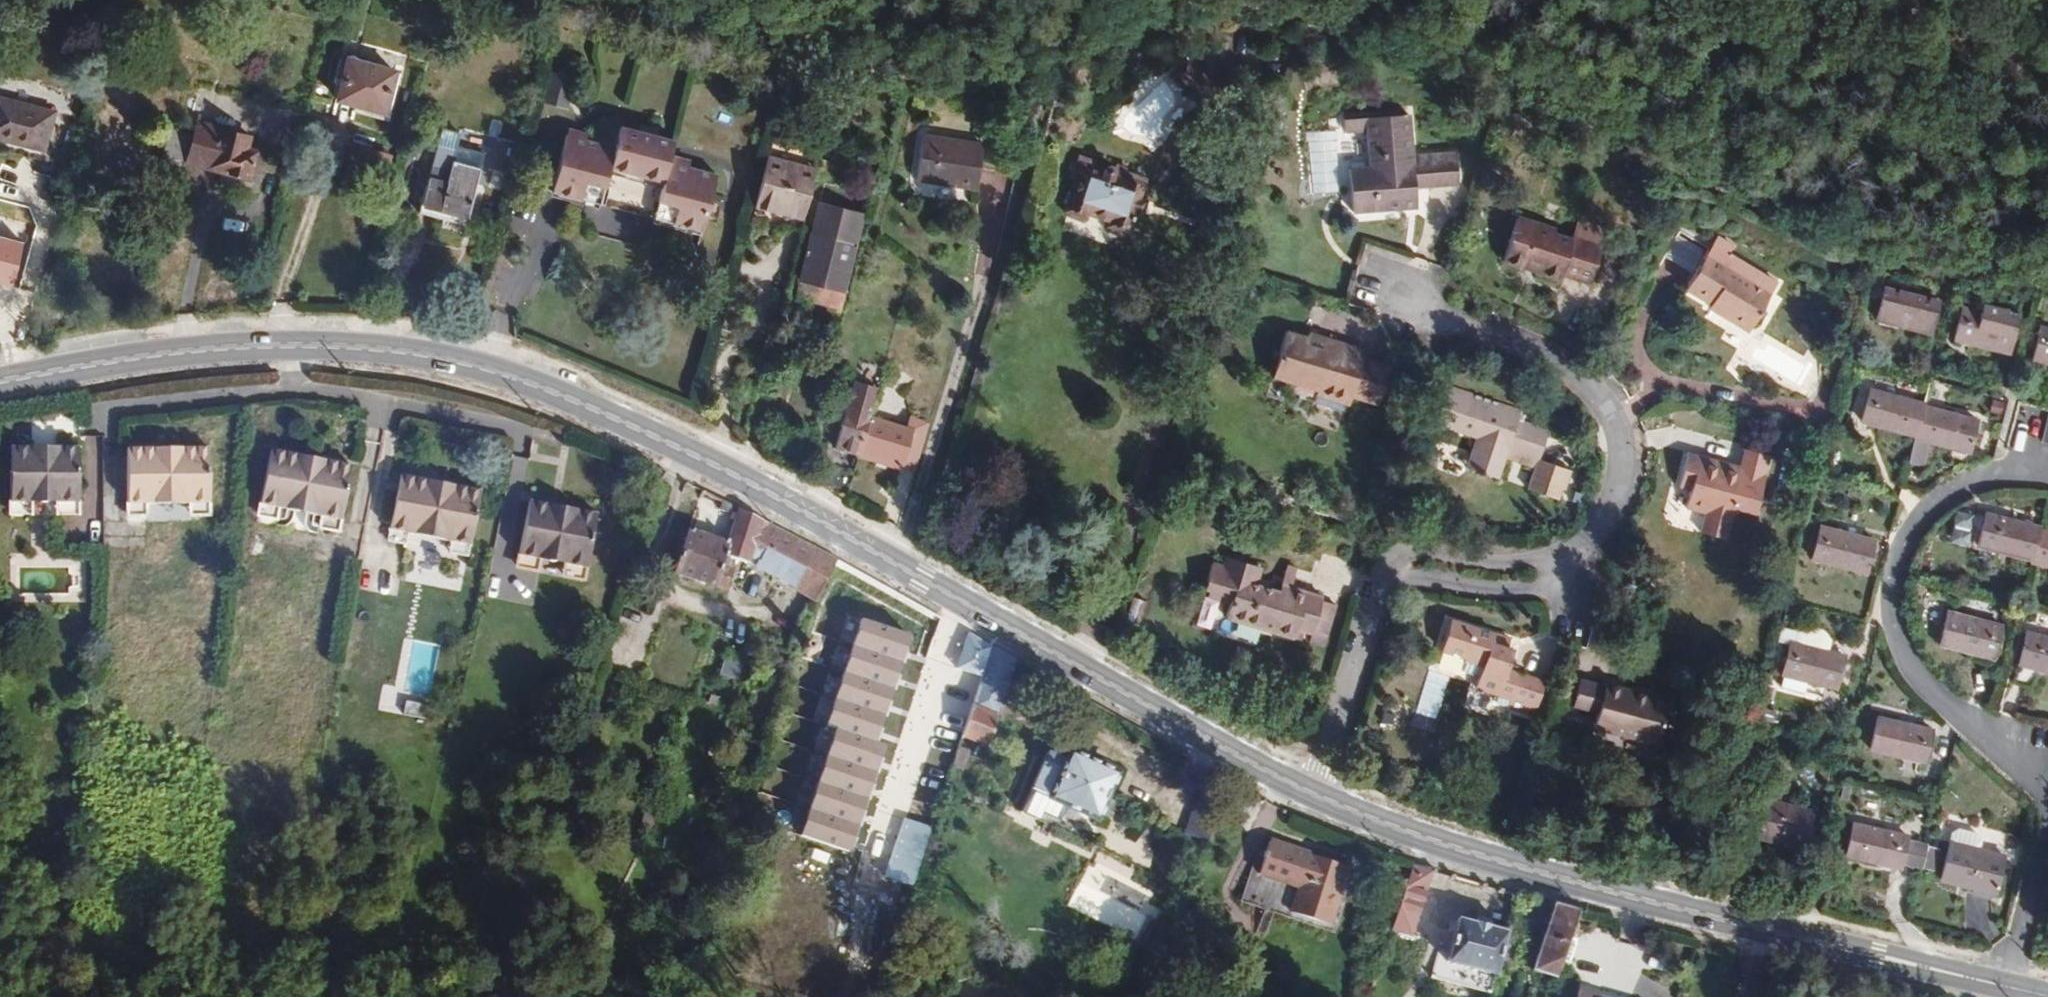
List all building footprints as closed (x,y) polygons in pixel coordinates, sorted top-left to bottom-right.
[(343,77),(349,54),(340,52),(335,74),(343,77)] [(384,109),(396,67),(349,54),(343,77),(337,97),(355,101),(384,109)] [(1193,87),(1204,75),(1195,67),(1183,78),(1193,87)] [(551,69),(542,101),(568,109),(576,76),(551,69)] [(1155,73),(1113,115),(1141,143),(1183,101),(1155,73)] [(1207,102),(1213,84),(1204,75),(1193,87),(1191,96),(1207,102)] [(43,147),(53,107),(0,92),(0,135),(43,147)] [(387,118),(390,110),(384,109),(355,101),(353,109),(387,118)] [(215,123),(219,111),(204,106),(200,119),(215,123)] [(1460,186),(1459,153),(1415,155),(1413,117),(1367,119),(1368,133),(1369,167),(1352,168),(1354,213),(1418,209),(1417,189),(1417,180),(1432,180),(1432,188),(1460,186)] [(249,176),(258,147),(248,145),(251,133),(215,123),(200,119),(198,119),(193,132),(186,159),(249,176)] [(1368,133),(1367,119),(1346,120),(1347,134),(1368,133)] [(568,132),(552,189),(700,228),(716,171),(668,159),(674,138),(621,124),(615,144),(568,132)] [(186,159),(193,132),(183,129),(181,136),(167,132),(160,158),(172,162),(174,156),(186,159)] [(925,133),(917,178),(975,188),(983,143),(925,133)] [(467,215),(484,150),(458,144),(447,179),(430,175),(422,203),(467,215)] [(262,180),(270,151),(258,147),(249,176),(262,180)] [(802,216),(816,167),(768,154),(754,204),(761,205),(802,216)] [(1154,183),(1081,157),(1079,163),(1082,165),(1065,212),(1088,220),(1089,216),(1109,223),(1108,227),(1129,235),(1138,212),(1143,213),(1154,183)] [(1432,188),(1432,180),(1417,180),(1417,189),(1432,188)] [(820,202),(802,269),(844,280),(862,213),(820,202)] [(799,227),(802,216),(761,205),(757,216),(799,227)] [(1519,218),(1504,261),(1561,281),(1563,277),(1590,286),(1609,231),(1580,222),(1574,240),(1557,235),(1558,231),(1519,218)] [(1731,255),(1736,247),(1720,236),(1715,245),(1731,255)] [(1749,333),(1779,284),(1731,255),(1715,245),(1687,290),(1712,305),(1725,313),(1725,318),(1749,333)] [(1884,288),(1876,322),(1931,336),(1939,301),(1884,288)] [(1725,313),(1712,305),(1709,309),(1725,318),(1725,313)] [(1963,309),(1954,341),(2009,355),(2020,314),(1983,305),(1981,313),(1963,309)] [(2032,361),(2047,365),(2047,329),(2040,327),(2032,361)] [(1307,337),(1288,331),(1273,378),(1317,392),(1316,396),(1349,406),(1352,398),(1379,406),(1391,367),(1364,358),(1366,350),(1309,332),(1307,337)] [(869,416),(877,387),(854,380),(834,447),(858,454),(869,416)] [(1524,410),(1449,385),(1435,425),(1475,439),(1466,468),(1500,479),(1510,451),(1540,461),(1551,431),(1520,420),(1524,410)] [(1917,437),(1924,406),(1925,404),(1871,390),(1862,423),(1917,437)] [(1970,454),(1978,421),(1924,406),(1917,437),(1910,464),(1924,467),(1930,443),(1970,454)] [(915,470),(930,420),(910,414),(906,426),(912,428),(900,465),(915,470)] [(900,465),(912,428),(906,426),(869,416),(858,454),(900,467),(900,465)] [(77,501),(78,445),(56,445),(55,459),(31,459),(31,444),(11,444),(10,499),(30,499),(30,492),(35,492),(36,494),(37,497),(39,498),(43,499),(46,499),(49,497),(52,495),(53,493),(56,493),(56,500),(77,501)] [(55,459),(56,445),(31,444),(31,459),(55,459)] [(208,502),(208,445),(180,446),(180,455),(158,455),(158,445),(127,445),(127,502),(145,502),(155,502),(155,494),(180,494),(180,502),(190,502),(208,502)] [(180,455),(180,446),(158,445),(158,455),(180,455)] [(339,519),(350,464),(324,459),(322,467),(301,462),(303,455),(270,448),(259,503),(279,507),(286,508),(283,523),(279,524),(277,531),(279,532),(283,533),(289,532),(292,528),(296,510),(305,512),(302,526),(302,529),(302,531),(304,534),(308,537),(313,538),(314,531),(311,529),(311,524),(314,513),(323,515),(339,519)] [(1740,466),(1690,453),(1680,489),(1692,493),(1687,510),(1705,516),(1701,532),(1727,540),(1736,511),(1755,516),(1771,458),(1745,451),(1740,466)] [(322,467),(324,459),(303,455),(301,462),(322,467)] [(1570,472),(1554,467),(1552,474),(1536,468),(1528,491),(1560,501),(1570,472)] [(468,543),(479,489),(452,484),(451,491),(430,487),(431,480),(400,473),(389,527),(406,530),(415,532),(417,526),(442,531),(442,538),(450,540),(468,543)] [(451,491),(452,484),(431,480),(430,487),(451,491)] [(180,502),(180,494),(155,494),(155,502),(180,502)] [(584,567),(596,512),(576,508),(573,523),(547,518),(550,503),(530,498),(518,553),(538,558),(540,550),(544,550),(546,554),(549,557),(551,559),(555,559),(558,558),(562,555),(565,555),(567,556),(565,563),(584,567)] [(736,514),(738,506),(722,498),(719,508),(735,514),(736,514)] [(30,511),(30,499),(10,499),(9,510),(30,511)] [(77,512),(77,501),(56,500),(56,511),(77,512)] [(145,513),(145,502),(127,502),(127,512),(145,513)] [(207,513),(208,502),(190,502),(190,512),(207,513)] [(277,518),(279,507),(259,503),(257,514),(277,518)] [(573,523),(576,508),(550,503),(547,518),(573,523)] [(814,598),(836,558),(775,524),(738,506),(736,514),(735,514),(727,541),(724,552),(753,563),(814,598)] [(337,530),(339,519),(323,515),(320,527),(337,530)] [(2040,531),(2040,528),(1986,515),(1978,546),(1982,547),(1978,561),(1997,566),(2000,552),(2033,560),(2040,531)] [(442,538),(442,531),(417,526),(415,532),(442,538)] [(404,542),(406,530),(389,527),(386,539),(404,542)] [(724,552),(727,541),(688,527),(673,572),(725,589),(733,566),(721,562),(724,552)] [(1820,528),(1812,562),(1867,575),(1875,541),(1820,528)] [(2040,531),(2033,560),(2032,563),(2047,568),(2047,533),(2040,531)] [(466,554),(468,543),(450,540),(448,550),(466,554)] [(536,570),(538,558),(518,553),(515,566),(536,570)] [(1314,634),(1324,603),(1326,597),(1293,588),(1282,585),(1280,592),(1260,586),(1264,570),(1226,559),(1225,565),(1215,562),(1206,590),(1211,591),(1235,597),(1232,605),(1228,619),(1296,639),(1299,630),(1314,634)] [(582,579),(584,567),(565,563),(563,574),(582,579)] [(1293,588),(1299,567),(1289,565),(1282,585),(1293,588)] [(1232,605),(1235,597),(1211,591),(1209,599),(1232,605)] [(1139,627),(1147,602),(1135,599),(1128,623),(1139,627)] [(1325,648),(1338,607),(1324,603),(1314,634),(1311,644),(1325,648)] [(1949,613),(1940,647),(1996,660),(2004,627),(1949,613)] [(1546,682),(1509,670),(1515,650),(1495,644),(1498,634),(1452,620),(1442,652),(1467,659),(1466,661),(1484,667),(1480,678),(1477,689),(1511,700),(1508,708),(1535,717),(1546,682)] [(871,741),(907,636),(862,621),(827,724),(835,727),(797,839),(846,855),(883,745),(871,741)] [(1788,644),(1777,687),(1801,692),(1804,681),(1836,689),(1844,658),(1826,653),(1828,641),(1823,636),(1815,631),(1806,632),(1797,633),(1794,645),(1788,644)] [(2018,667),(2047,675),(2047,639),(2027,633),(2018,667)] [(987,748),(1016,659),(992,645),(961,737),(987,748)] [(1480,678),(1484,667),(1466,661),(1463,673),(1480,678)] [(1668,708),(1630,697),(1632,691),(1607,684),(1607,686),(1581,679),(1573,707),(1598,714),(1596,723),(1615,728),(1614,735),(1657,746),(1668,708)] [(1670,701),(1632,691),(1630,697),(1668,708),(1670,701)] [(1878,718),(1870,752),(1925,765),(1933,731),(1878,718)] [(1614,735),(1615,728),(1596,723),(1594,730),(1614,735)] [(1098,820),(1120,773),(1071,751),(1066,761),(1051,755),(1044,768),(1042,770),(1032,791),(1049,799),(1068,807),(1098,820)] [(1043,812),(1049,799),(1032,791),(1023,811),(1040,820),(1043,812)] [(1803,851),(1813,812),(1759,798),(1755,811),(1752,823),(1749,837),(1803,851)] [(1061,821),(1068,807),(1049,799),(1043,812),(1061,821)] [(1752,823),(1755,811),(1742,808),(1739,820),(1752,823)] [(1854,823),(1846,857),(1901,871),(1910,837),(1854,823)] [(1952,834),(1941,883),(1970,890),(1973,895),(1989,899),(1993,895),(1996,896),(2006,857),(1979,851),(1981,840),(1978,835),(1958,831),(1952,834)] [(1272,839),(1260,875),(1299,889),(1291,912),(1330,927),(1351,869),(1312,855),(1313,853),(1272,839)] [(1411,936),(1433,871),(1414,864),(1392,931),(1411,936)] [(1427,941),(1450,875),(1433,871),(1411,936),(1419,938),(1427,941)] [(1555,968),(1576,904),(1553,898),(1532,961),(1555,968)] [(1500,960),(1508,932),(1460,918),(1452,948),(1447,962),(1496,975),(1500,960)] [(1514,963),(1522,936),(1508,932),(1500,960),(1514,963)] [(1447,962),(1452,948),(1427,941),(1422,956),(1447,962)]
